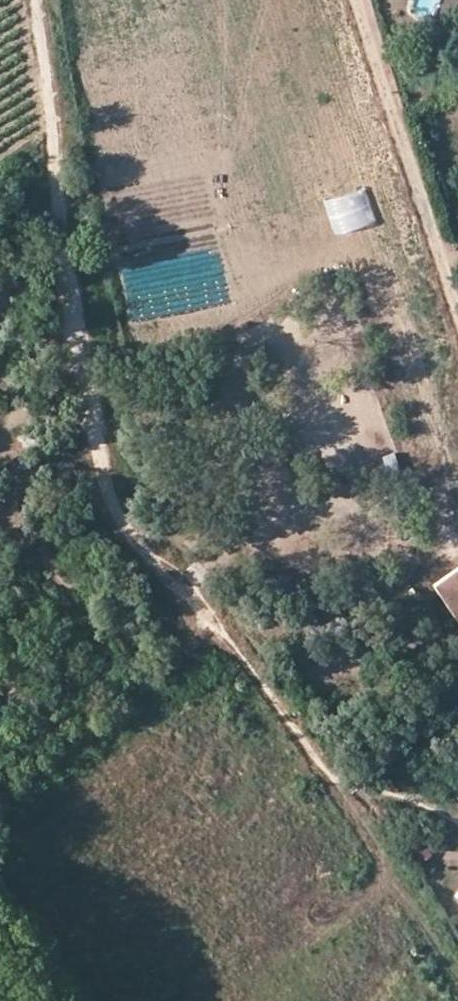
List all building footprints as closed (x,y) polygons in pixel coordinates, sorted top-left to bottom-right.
[(435,584),(457,618),(457,568),(435,584)]
